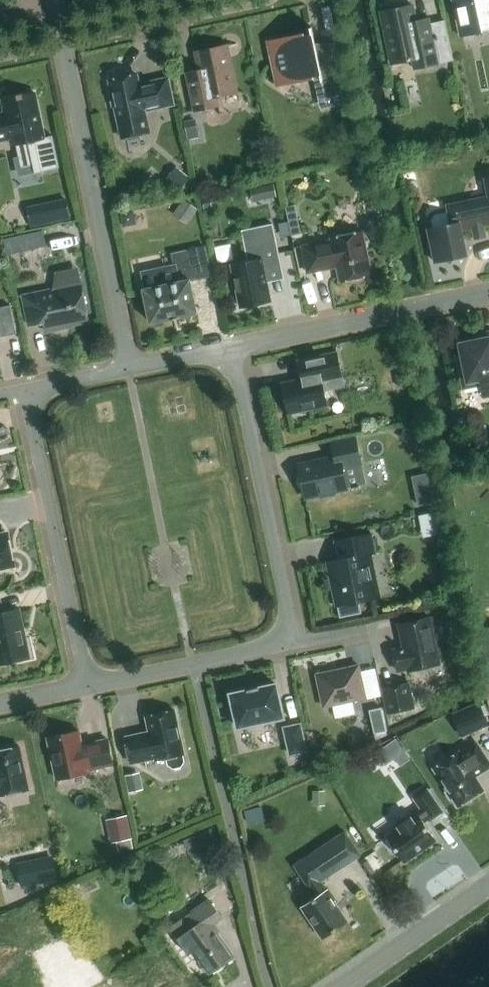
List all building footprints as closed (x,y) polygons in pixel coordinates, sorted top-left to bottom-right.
[(460,37),(482,33),(481,31),(488,29),(488,0),(452,0),(460,37)] [(411,59),(413,69),(453,60),(444,21),(430,24),(429,19),(416,22),(412,6),(381,13),(391,64),(411,59)] [(317,55),(311,27),(310,27),(311,31),(265,41),(275,87),(320,78),(324,94),(345,90),(337,51),(317,55)] [(236,92),(227,46),(195,52),(199,71),(185,74),(193,111),(219,106),(217,96),(236,92)] [(139,84),(136,74),(109,80),(112,94),(109,94),(112,107),(115,106),(122,140),(149,134),(145,112),(174,105),(168,78),(139,84)] [(0,114),(0,141),(10,138),(12,146),(16,145),(21,168),(39,164),(41,172),(60,168),(53,136),(44,137),(34,91),(2,98),(5,113),(0,114)] [(180,190),(190,178),(176,167),(166,179),(180,190)] [(427,229),(434,262),(444,260),(450,264),(454,258),(467,255),(462,230),(472,228),(473,235),(485,232),(483,226),(488,224),(488,177),(484,178),(488,196),(446,205),(448,212),(434,215),(431,221),(432,228),(427,229)] [(73,197),(31,202),(33,223),(75,218),(73,197)] [(173,214),(187,224),(198,209),(183,199),(173,214)] [(272,224),(241,231),(247,261),(231,265),(240,308),(271,301),(264,270),(281,267),(272,224)] [(8,237),(12,253),(51,243),(46,227),(8,237)] [(337,267),(340,281),(371,275),(362,232),(331,238),(331,240),(302,246),(307,273),(337,267)] [(175,266),(141,273),(145,289),(143,289),(150,323),(152,323),(157,326),(162,324),(165,320),(168,319),(168,320),(180,318),(179,317),(197,313),(190,280),(211,276),(205,247),(172,254),(175,266)] [(88,319),(81,287),(82,287),(78,267),(56,272),(53,288),(22,295),(29,325),(44,322),(46,332),(63,328),(62,324),(88,319)] [(16,333),(10,305),(0,308),(0,337),(16,333)] [(475,335),(476,340),(459,344),(463,362),(458,363),(464,388),(480,385),(482,394),(488,393),(488,332),(475,335)] [(336,357),(310,362),(298,365),(301,379),(281,383),(281,387),(278,389),(279,397),(284,398),(287,414),(327,406),(324,392),(342,388),(336,357)] [(303,488),(305,498),(320,494),(323,498),(333,495),(334,491),(346,489),(342,468),(361,464),(355,439),(331,444),(334,458),(298,465),(300,475),(297,477),(297,482),(299,487),(303,488)] [(433,471),(411,475),(417,505),(440,500),(433,471)] [(446,509),(424,512),(427,534),(449,532),(446,509)] [(5,533),(0,534),(0,569),(12,567),(5,533)] [(361,613),(358,602),(371,599),(371,598),(375,596),(378,593),(376,585),(372,583),(368,582),(362,556),(374,553),(370,534),(335,541),(339,559),(331,561),(337,587),(332,588),(336,606),(338,606),(340,617),(361,613)] [(32,658),(28,640),(25,640),(19,611),(20,610),(20,609),(2,613),(0,603),(0,664),(32,658)] [(408,671),(439,665),(430,618),(398,624),(403,647),(393,650),(397,671),(408,669),(408,671)] [(479,631),(487,675),(488,675),(488,629),(479,631)] [(316,675),(323,707),(365,698),(358,665),(316,675)] [(413,708),(408,683),(382,689),(388,714),(413,708)] [(283,718),(276,684),(259,688),(258,687),(247,689),(247,690),(230,694),(238,728),(283,718)] [(488,725),(478,703),(452,714),(462,736),(488,725)] [(373,734),(386,732),(381,709),(369,711),(373,734)] [(175,711),(145,717),(148,732),(125,737),(131,764),(154,759),(155,760),(167,758),(168,765),(173,768),(180,767),(183,762),(182,754),(184,754),(175,711)] [(288,757),(307,753),(301,723),(282,727),(288,757)] [(113,764),(107,739),(81,745),(79,731),(47,738),(56,779),(87,773),(87,770),(113,764)] [(458,808),(484,791),(473,774),(488,764),(488,763),(477,745),(460,756),(459,754),(433,771),(458,808)] [(29,790),(20,747),(0,751),(0,796),(29,790)] [(128,793),(143,789),(139,773),(124,776),(128,793)] [(428,820),(429,821),(442,812),(426,790),(413,799),(421,810),(397,827),(398,829),(383,839),(391,851),(394,849),(404,863),(436,841),(424,823),(428,820)] [(132,839),(127,816),(105,820),(110,843),(116,842),(118,852),(133,849),(131,839),(132,839)] [(360,856),(357,852),(345,833),(294,865),(315,898),(302,906),(322,938),(347,922),(321,881),(360,856)] [(57,880),(52,856),(16,863),(21,887),(57,880)] [(208,900),(168,929),(188,956),(193,952),(209,974),(234,957),(211,926),(221,919),(208,900)] [(82,975),(55,927),(21,945),(45,986),(61,986),(82,975)]
